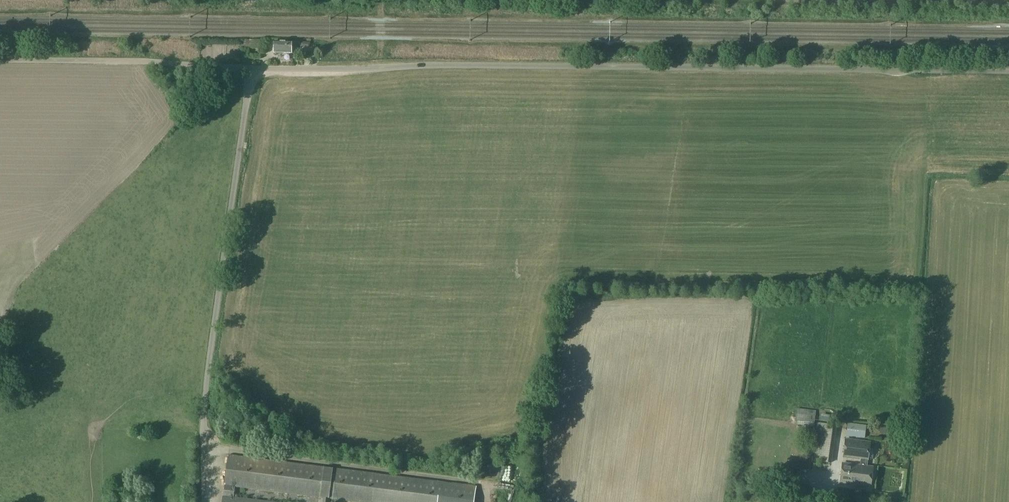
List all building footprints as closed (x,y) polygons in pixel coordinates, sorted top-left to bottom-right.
[(260,49),(260,52),(266,53),(266,40),(261,40),(261,41),(257,41),(257,40),(249,40),(244,40),(244,48),(260,49)] [(274,41),(274,53),(292,53),(292,52),(296,53),(297,47),(292,47),(292,46),(297,46),(300,46),(300,41),(297,41),(292,41),(274,41)] [(816,411),(796,409),(794,426),(813,428),(816,411)] [(816,449),(815,454),(819,454),(818,461),(831,463),(835,433),(836,426),(824,424),(823,427),(818,426),(818,431),(815,449),(816,449)] [(865,427),(847,424),(845,436),(863,439),(865,427)] [(860,465),(843,463),(840,484),(870,487),(872,467),(866,466),(867,460),(868,460),(870,442),(845,439),(843,457),(861,459),(860,465)] [(493,477),(493,469),(480,468),(479,476),(493,477)] [(472,485),(364,474),(362,490),(310,485),(309,496),(294,495),(295,482),(221,474),(218,501),(470,501),(472,485)]
